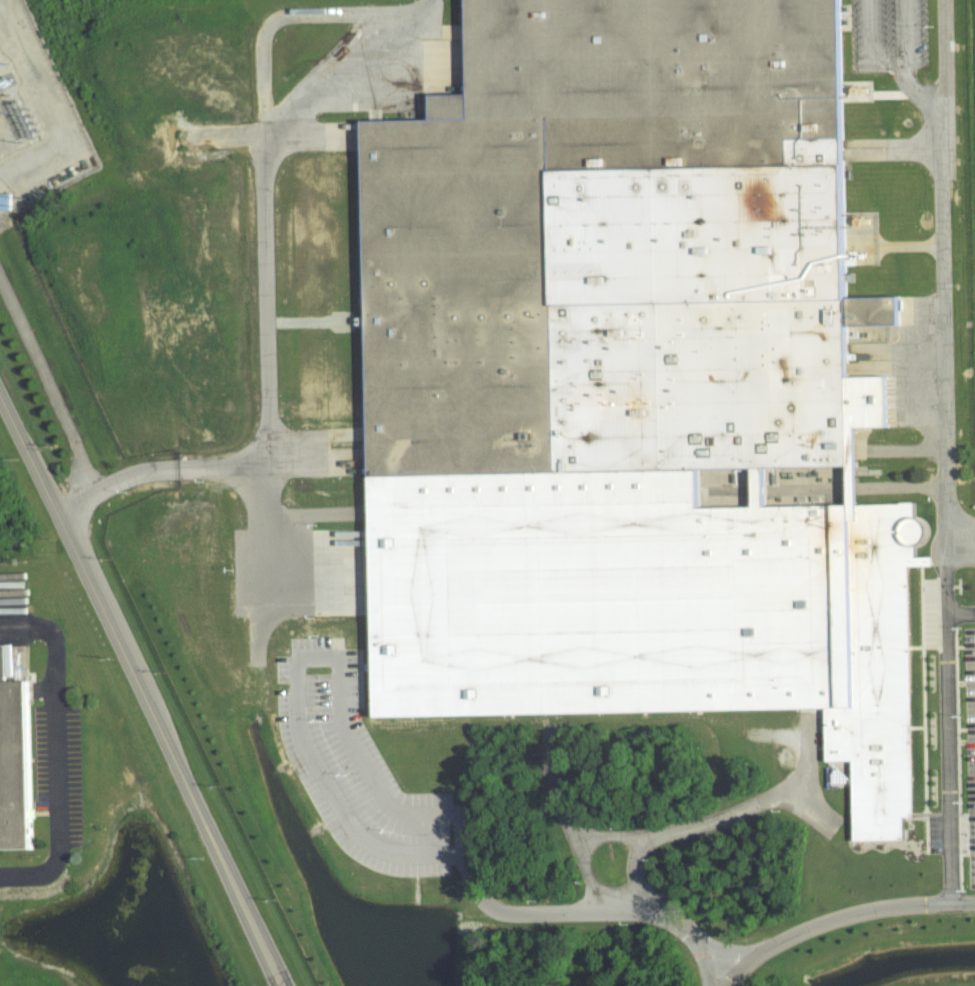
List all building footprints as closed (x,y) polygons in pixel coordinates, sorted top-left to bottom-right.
[(468,118),(363,121),(370,475),(659,469),(660,515),(649,516),(650,571),(678,571),(679,603),(708,603),(714,590),(718,577),(720,564),(721,551),(720,541),(719,531),(717,521),(699,522),(697,468),(848,466),(847,323),(899,323),(898,296),(846,296),(840,0),(465,0),(468,118)] [(10,193),(0,193),(0,209),(10,209),(10,193)] [(31,848),(26,681),(0,682),(0,849),(31,848)]
